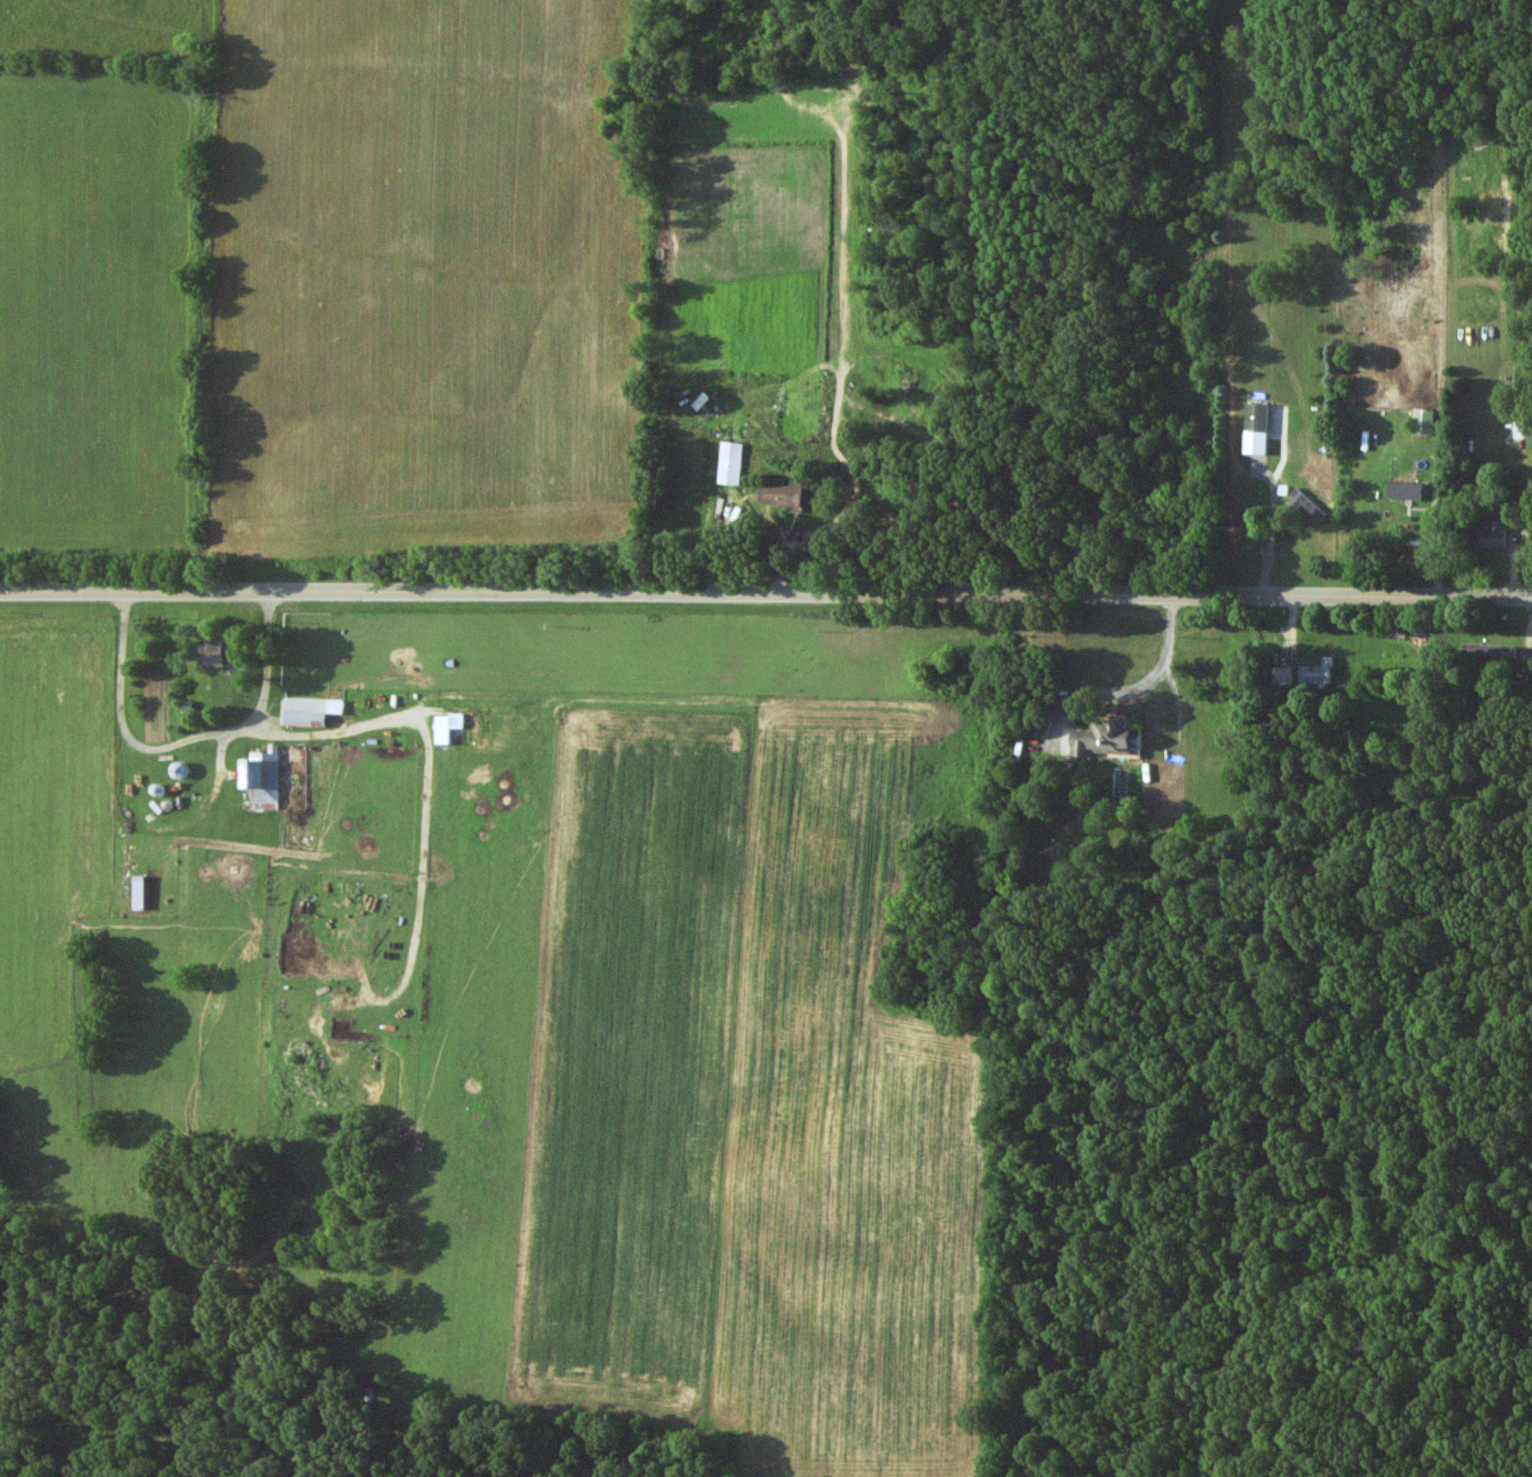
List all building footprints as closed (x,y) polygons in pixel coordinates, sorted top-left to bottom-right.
[(708,399),(702,393),(691,405),(697,411),(708,399)] [(1267,403),(1245,402),(1243,455),(1266,455),(1267,403)] [(1514,410),(1514,438),(1531,438),(1531,410),(1514,410)] [(718,484),(739,486),(743,443),(722,441),(718,484)] [(791,487),(759,484),(757,506),(802,509),(804,482),(791,481),(791,487)] [(1424,484),(1388,481),(1387,499),(1422,502),(1424,484)] [(1320,520),(1325,511),(1292,490),(1283,504),(1294,511),(1297,506),(1320,520)] [(1506,529),(1476,529),(1476,548),(1506,548),(1506,529)] [(203,635),(203,668),(243,668),(243,635),(203,635)] [(1515,647),(1461,645),(1461,656),(1514,658),(1515,647)] [(1519,650),(1519,668),(1531,668),(1531,650),(1519,650)] [(1297,666),(1297,685),(1330,685),(1330,666),(1297,666)] [(326,699),(284,699),(284,727),(326,727),(326,699)] [(1074,729),(1073,754),(1142,756),(1143,730),(1132,730),(1132,717),(1092,715),(1091,730),(1074,729)] [(277,811),(277,754),(241,754),(241,790),(249,790),(248,810),(277,811)]
